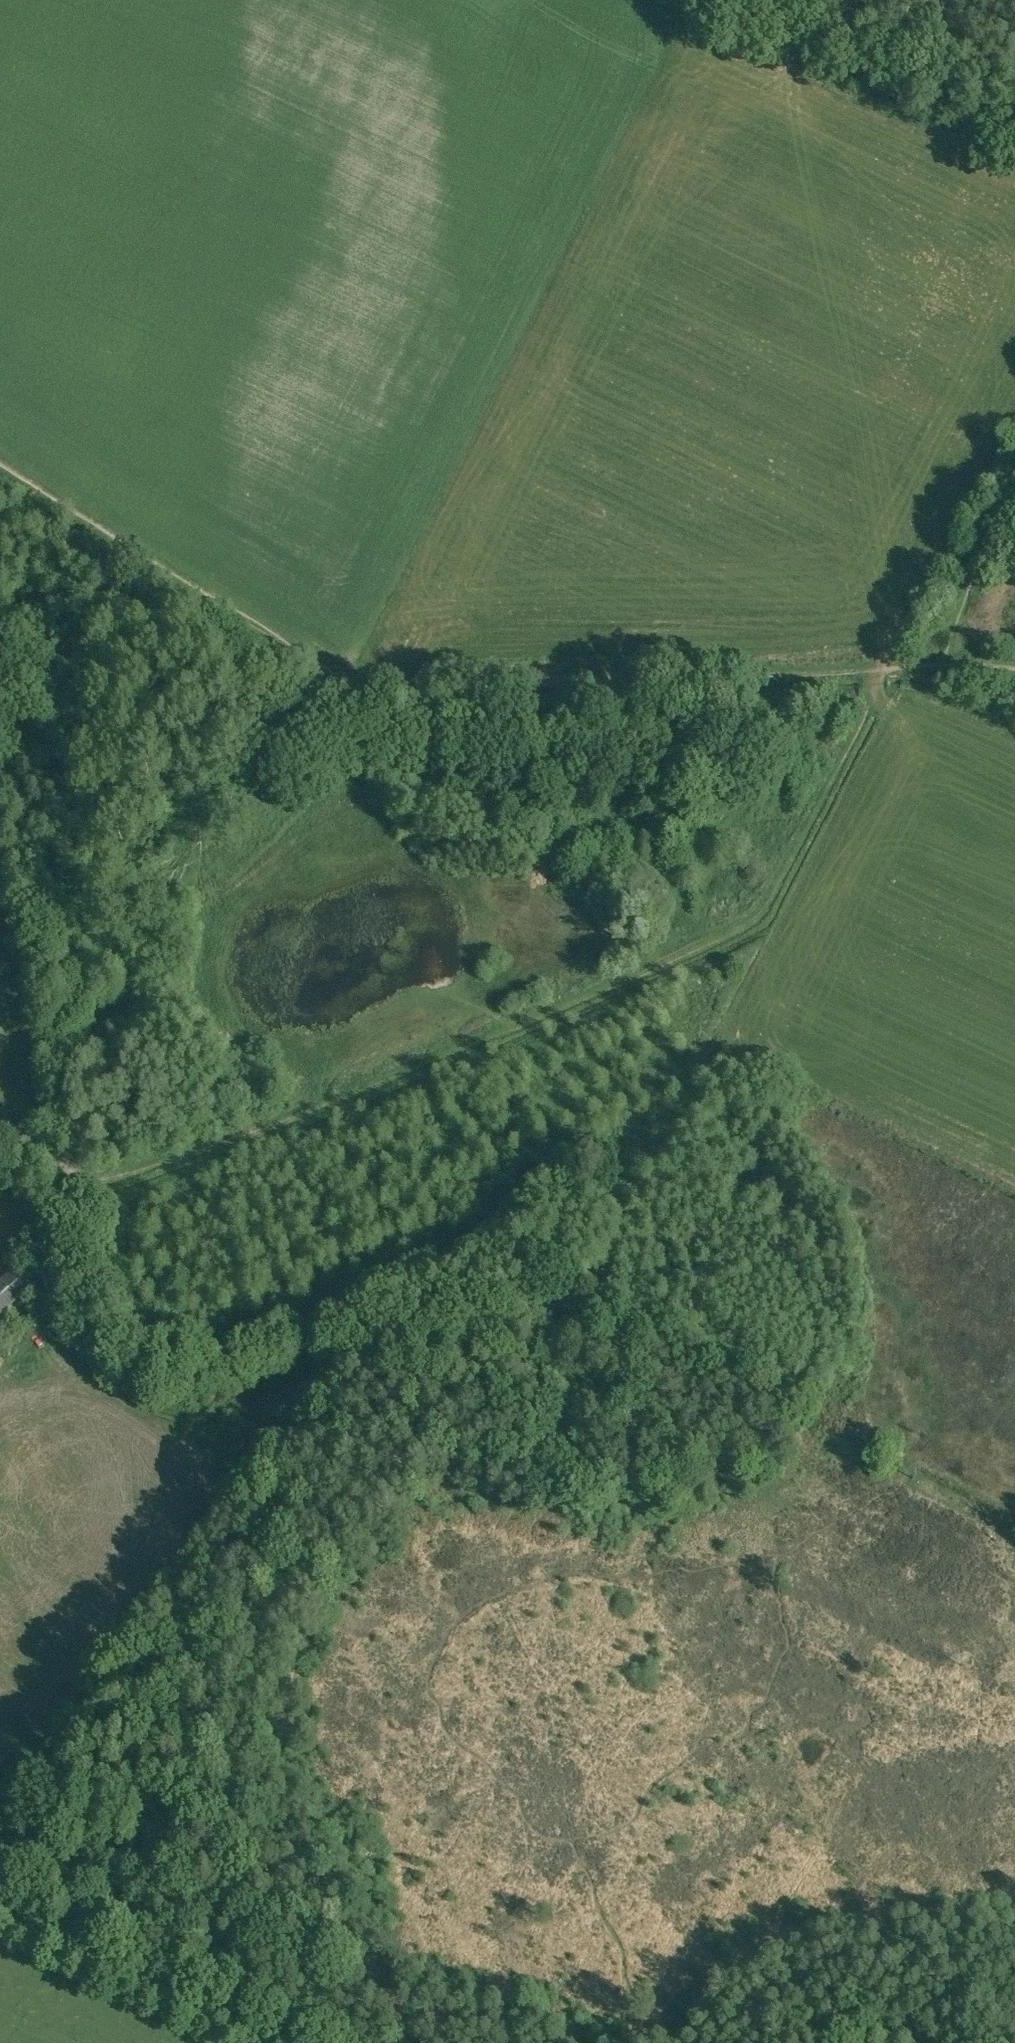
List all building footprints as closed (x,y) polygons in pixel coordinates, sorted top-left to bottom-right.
[(17,1300),(0,1283),(0,1316),(17,1300)]
